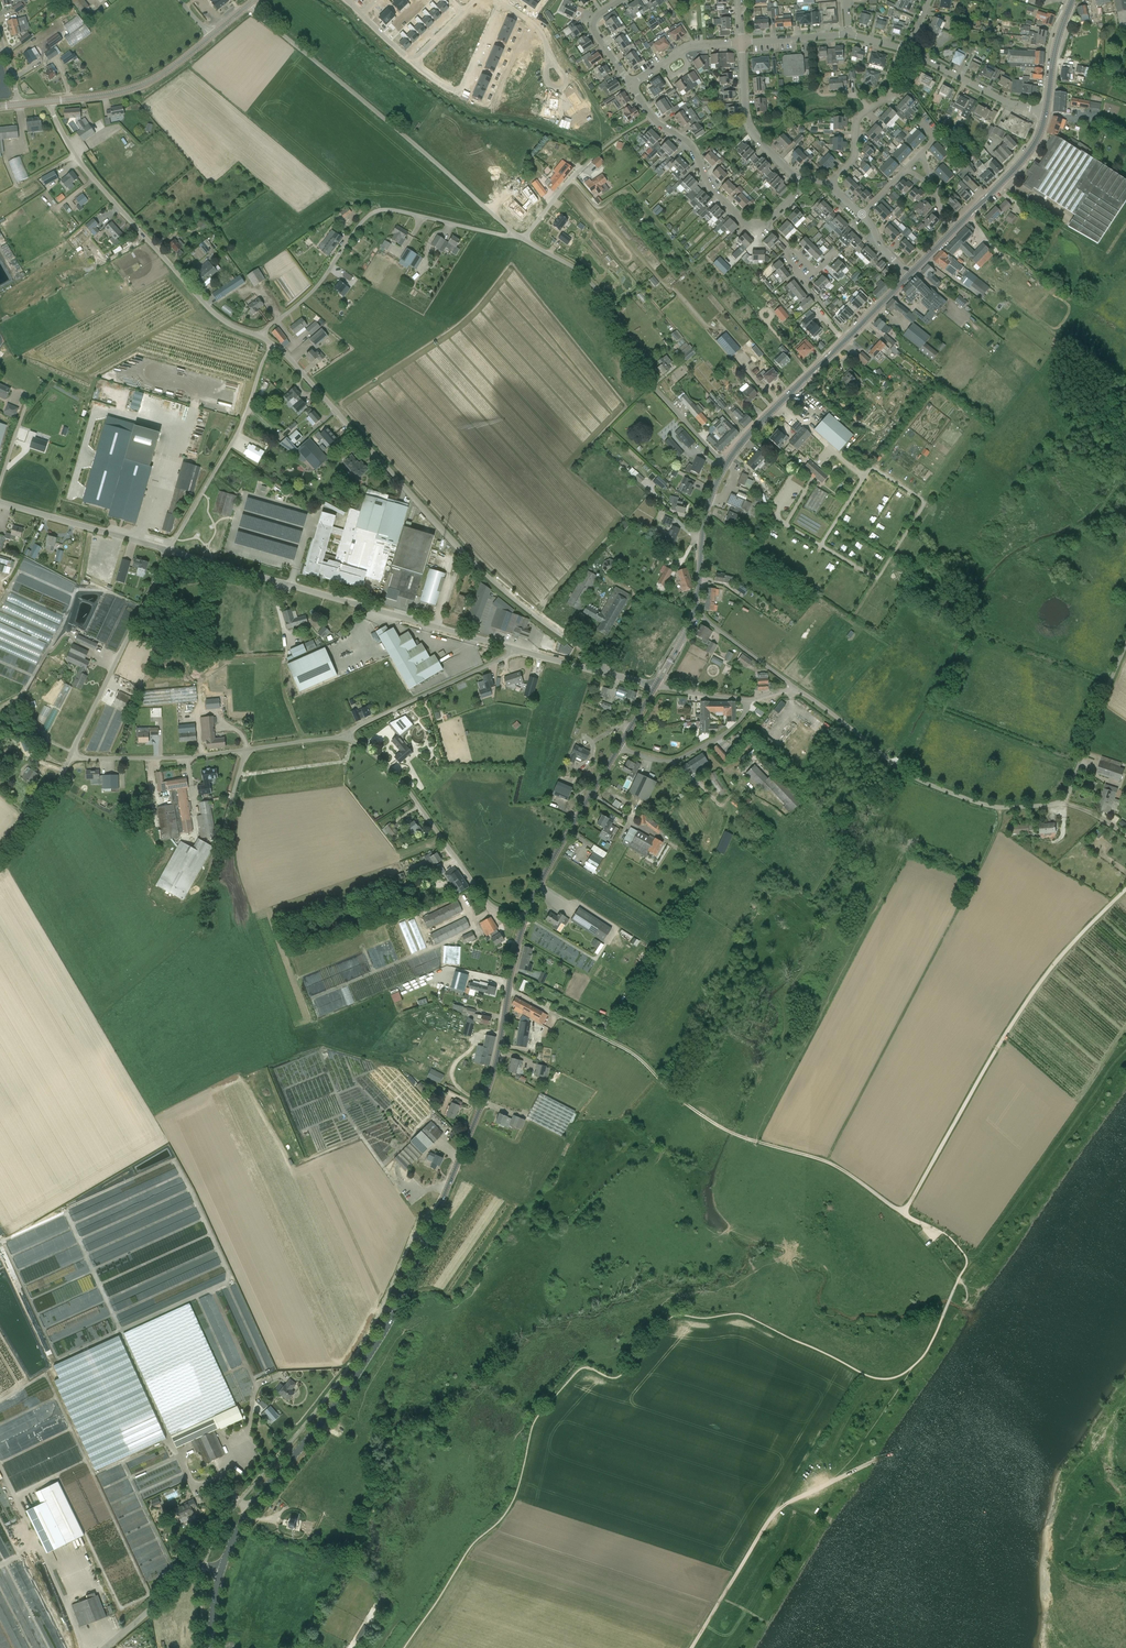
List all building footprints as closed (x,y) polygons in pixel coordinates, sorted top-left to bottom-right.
[(90,6),(85,0),(72,0),(71,0),(82,13),(90,6)] [(230,0),(229,0),(210,0),(213,3),(212,4),(217,10),(230,0)] [(397,2),(406,11),(410,6),(413,4),(409,0),(407,0),(406,2),(404,0),(398,0),(397,2)] [(433,3),(444,14),(449,9),(447,6),(449,4),(446,0),(438,0),(440,2),(437,6),(433,3)] [(528,7),(534,11),(540,2),(538,0),(533,0),(528,7)] [(574,3),(567,0),(565,0),(562,6),(566,8),(563,13),(573,18),(577,10),(572,8),(574,3)] [(649,9),(642,0),(641,0),(639,1),(638,0),(635,2),(635,1),(632,2),(638,12),(642,10),(644,13),(649,9)] [(654,0),(642,0),(649,9),(653,6),(655,8),(658,6),(655,1),(654,0)] [(725,6),(723,6),(723,4),(727,4),(727,0),(718,0),(718,1),(716,1),(716,6),(714,6),(714,11),(719,11),(726,10),(725,6)] [(910,12),(913,5),(906,2),(902,0),(898,8),(903,10),(903,9),(910,12)] [(947,0),(941,0),(940,9),(950,10),(951,1),(947,0)] [(1117,13),(1119,24),(1124,23),(1121,0),(1115,0),(1117,13)] [(16,13),(25,7),(21,2),(13,8),(16,13)] [(397,2),(392,6),(397,11),(401,14),(405,10),(406,11),(397,2)] [(638,12),(632,2),(630,5),(631,5),(628,7),(629,8),(625,10),(626,12),(629,15),(632,20),(637,17),(635,14),(638,12)] [(822,10),(823,19),(824,25),(837,23),(836,2),(818,4),(819,9),(819,10),(822,10)] [(443,15),(444,14),(433,3),(430,6),(433,10),(429,13),(426,10),(436,22),(442,16),(439,14),(441,12),(443,15)] [(1088,15),(1086,6),(1077,8),(1077,9),(1079,17),(1088,15)] [(776,28),(784,28),(783,16),(779,16),(776,17),(775,7),(774,7),(771,7),(772,18),(776,18),(776,21),(775,21),(776,28)] [(436,22),(426,10),(422,14),(425,17),(422,21),(418,17),(418,18),(429,29),(434,24),(432,21),(433,20),(436,22)] [(822,10),(819,10),(819,13),(812,14),(813,25),(813,26),(820,25),(820,19),(823,19),(822,10)] [(390,23),(395,18),(392,15),(388,11),(383,15),(390,23)] [(618,17),(614,11),(608,15),(610,19),(605,23),(606,24),(606,25),(608,29),(617,23),(615,19),(618,17)] [(872,13),(868,12),(863,11),(860,20),(860,21),(860,22),(859,24),(867,26),(869,20),(870,21),(872,13)] [(1052,27),(1056,16),(1041,12),(1038,11),(1036,19),(1044,21),(1042,24),(1043,24),(1052,27)] [(813,25),(812,14),(806,14),(807,15),(806,15),(806,16),(796,17),(797,21),(801,21),(802,25),(813,24),(813,25)] [(79,15),(64,25),(69,34),(85,25),(79,15)] [(383,15),(379,20),(382,24),(379,27),(385,32),(388,29),(392,24),(390,23),(383,15)] [(783,16),(784,28),(792,27),(792,20),(791,20),(790,15),(788,16),(788,20),(783,20),(783,16)] [(731,24),(730,18),(724,19),(724,16),(719,16),(719,20),(721,21),(721,25),(731,24)] [(507,17),(504,24),(514,28),(517,22),(516,22),(514,21),(507,17)] [(761,17),(762,30),(770,29),(769,20),(766,20),(766,17),(762,17),(761,17)] [(17,19),(8,22),(10,29),(19,27),(23,25),(21,18),(17,20),(17,19)] [(411,25),(421,36),(427,31),(424,28),(426,27),(428,30),(429,29),(418,18),(415,21),(418,24),(414,28),(411,25)] [(935,18),(932,25),(942,30),(945,23),(935,18)] [(877,21),(875,29),(876,29),(876,27),(884,30),(884,31),(886,23),(887,24),(888,20),(883,19),(882,23),(877,21)] [(905,23),(899,21),(899,23),(893,22),(892,25),(894,26),(892,33),(901,35),(902,28),(904,29),(905,23)] [(576,37),(583,32),(579,25),(577,26),(575,22),(562,31),(566,37),(573,33),(576,37)] [(675,31),(681,40),(683,38),(686,36),(684,34),(687,32),(681,22),(676,26),(675,25),(672,27),(675,31)] [(619,33),(624,30),(626,29),(623,24),(620,26),(617,23),(608,29),(611,32),(613,34),(618,30),(619,33)] [(514,28),(504,24),(501,29),(512,34),(514,28)] [(731,30),(731,24),(721,25),(721,29),(720,30),(720,34),(723,33),(723,31),(731,30)] [(12,36),(26,33),(24,25),(23,26),(23,25),(19,27),(10,29),(12,36)] [(71,47),(92,34),(86,25),(65,38),(71,47)] [(421,37),(421,36),(411,25),(407,28),(410,32),(407,35),(402,31),(414,44),(419,38),(417,36),(418,34),(421,37)] [(939,37),(942,30),(932,25),(931,25),(930,25),(928,29),(929,30),(928,33),(939,38),(939,37)] [(665,33),(671,43),(674,41),(675,43),(678,41),(679,41),(681,40),(675,31),(672,27),(670,29),(669,30),(665,33)] [(512,34),(501,29),(499,35),(509,39),(512,34)] [(617,47),(626,41),(624,37),(627,35),(624,30),(619,33),(617,35),(619,37),(614,41),(615,42),(614,43),(617,47)] [(1037,34),(1035,33),(1033,37),(1046,40),(1047,32),(1038,30),(1037,34)] [(413,44),(414,44),(402,31),(399,35),(403,39),(398,44),(406,52),(412,46),(409,43),(411,42),(413,44)] [(656,39),(658,42),(664,51),(667,49),(666,48),(669,47),(668,45),(671,43),(665,33),(660,37),(658,36),(656,38),(656,39)] [(23,45),(32,38),(34,36),(33,34),(30,36),(29,34),(20,41),(23,45)] [(63,40),(58,34),(47,42),(51,48),(63,40)] [(509,39),(499,35),(496,41),(503,44),(506,45),(509,39)] [(588,49),(593,46),(588,39),(587,39),(585,35),(577,41),(580,44),(579,45),(584,52),(588,50),(588,49)] [(1045,46),(1046,40),(1033,37),(1033,40),(1032,40),(1031,41),(1031,44),(1031,45),(1037,46),(1037,45),(1045,46)] [(626,41),(617,47),(619,50),(620,50),(621,52),(626,48),(628,51),(635,47),(632,42),(628,44),(626,41)] [(648,44),(654,54),(657,52),(659,54),(662,52),(664,51),(658,42),(655,44),(653,41),(648,44)] [(494,46),(491,52),(502,56),(504,50),(501,49),(494,46)] [(844,57),(843,46),(838,47),(838,49),(831,49),(832,64),(838,64),(837,58),(844,57)] [(635,47),(628,51),(630,54),(625,57),(626,59),(625,60),(628,63),(637,57),(635,54),(638,52),(635,47)] [(863,61),(865,53),(860,51),(860,49),(854,47),(851,57),(863,61)] [(30,64),(41,57),(35,48),(24,54),(30,64)] [(50,61),(58,55),(54,48),(45,54),(50,61)] [(832,64),(831,49),(825,50),(824,48),(819,48),(820,52),(819,52),(819,58),(828,57),(828,64),(832,64)] [(960,65),(965,57),(964,57),(966,54),(959,50),(958,53),(957,53),(956,52),(954,57),(955,57),(953,61),(952,62),(956,65),(957,63),(958,64),(958,65),(960,66),(960,65)] [(1008,56),(1008,66),(1014,66),(1032,68),(1033,64),(1035,65),(1044,66),(1044,53),(1036,52),(1036,50),(1027,50),(1027,51),(1014,50),(1014,51),(1000,50),(1000,55),(1008,56)] [(65,65),(75,58),(70,51),(60,58),(65,65)] [(502,56),(491,52),(489,58),(499,62),(502,56)] [(587,60),(592,67),(602,60),(597,53),(592,56),(589,52),(581,58),(584,62),(587,60)] [(722,54),(723,68),(730,68),(729,64),(734,64),(733,54),(727,54),(727,53),(722,54)] [(717,55),(710,55),(711,65),(715,65),(715,69),(723,68),(722,54),(717,54),(717,55)] [(880,64),(885,66),(886,61),(885,61),(886,56),(880,54),(879,56),(872,54),(869,64),(879,67),(880,64)] [(693,62),(698,70),(702,68),(704,71),(709,71),(708,56),(700,56),(698,58),(698,59),(693,62)] [(639,68),(646,63),(643,58),(639,60),(637,57),(628,63),(630,67),(631,66),(632,68),(637,65),(639,68)] [(760,71),(768,70),(769,70),(768,57),(761,58),(761,59),(750,60),(752,60),(753,71),(760,71)] [(785,58),(786,75),(803,74),(802,57),(785,58)] [(499,62),(489,58),(487,63),(497,68),(499,62)] [(969,69),(977,73),(979,69),(979,70),(980,67),(982,63),(974,59),(969,69)] [(497,68),(487,63),(484,69),(491,72),(493,74),(494,74),(497,68)] [(602,78),(611,73),(606,66),(602,68),(600,65),(593,70),(597,75),(599,73),(602,78)] [(982,69),(979,75),(983,77),(983,76),(991,81),(992,78),(995,79),(1000,71),(995,68),(993,73),(988,70),(989,68),(985,65),(982,69)] [(1071,70),(1071,66),(1063,65),(1062,72),(1061,72),(1061,79),(1062,79),(1062,81),(1069,82),(1070,70),(1071,70)] [(50,81),(57,76),(50,66),(46,68),(49,72),(46,74),(50,81)] [(1033,79),(1042,80),(1043,69),(1032,68),(1020,67),(1020,71),(1032,72),(1032,70),(1034,70),(1034,74),(1031,74),(1030,78),(1033,79)] [(878,79),(880,74),(867,70),(865,79),(866,79),(865,84),(871,86),(872,83),(876,84),(877,79),(878,79)] [(1011,92),(1012,82),(1003,77),(1005,73),(1000,71),(996,80),(999,81),(998,84),(1005,88),(1005,91),(1011,92)] [(683,77),(688,84),(692,89),(698,85),(695,82),(699,80),(693,72),(688,75),(688,74),(683,77)] [(926,78),(925,78),(926,75),(922,73),(918,80),(920,81),(918,84),(925,87),(923,91),(929,94),(931,91),(935,83),(927,79),(927,80),(925,79),(926,78)] [(479,80),(489,85),(492,79),(489,77),(482,74),(479,80)] [(721,88),(729,88),(729,81),(732,81),(732,74),(722,74),(722,78),(719,78),(719,82),(720,82),(721,88)] [(665,86),(659,77),(650,83),(651,85),(650,86),(649,85),(648,85),(647,85),(647,86),(647,87),(647,88),(648,88),(649,88),(648,89),(654,98),(663,92),(661,89),(665,86)] [(664,78),(671,90),(673,88),(666,77),(664,78)] [(686,93),(692,89),(688,84),(683,77),(679,80),(680,81),(674,84),(680,93),(684,90),(686,93)] [(843,85),(847,85),(847,77),(838,77),(838,80),(829,80),(830,90),(843,89),(843,85)] [(754,79),(755,92),(765,92),(765,78),(754,79)] [(489,85),(479,80),(476,86),(487,90),(489,85)] [(610,94),(620,87),(616,80),(608,85),(605,81),(598,86),(601,90),(605,87),(610,94)] [(1013,83),(1012,82),(1011,92),(1012,92),(1011,93),(1023,95),(1023,94),(1036,95),(1037,87),(1038,87),(1025,84),(1025,82),(1013,80),(1013,83)] [(476,86),(474,91),(484,96),(487,90),(476,86)] [(939,95),(947,98),(946,99),(949,100),(954,90),(950,88),(949,89),(943,86),(939,95)] [(724,101),(732,100),(732,97),(734,97),(734,92),(730,92),(729,88),(721,88),(720,88),(721,93),(723,93),(724,101)] [(668,97),(676,92),(673,89),(666,94),(668,97)] [(481,102),(484,96),(474,91),(471,98),(473,99),(478,102),(478,101),(481,102)] [(581,102),(574,92),(566,97),(572,106),(565,110),(569,116),(578,110),(575,106),(581,102)] [(1066,93),(1055,92),(1054,105),(1058,105),(1058,106),(1063,107),(1063,104),(1065,104),(1065,105),(1066,105),(1066,93)] [(630,102),(624,93),(616,98),(622,107),(630,102)] [(609,104),(615,100),(613,96),(603,102),(606,106),(607,108),(610,106),(609,104)] [(908,96),(902,102),(915,114),(918,111),(912,105),(915,103),(917,100),(914,98),(912,100),(908,96)] [(977,102),(976,102),(966,97),(965,99),(959,96),(955,104),(952,102),(946,114),(951,117),(955,108),(958,110),(960,106),(965,109),(961,117),(965,119),(963,124),(965,125),(972,112),(975,106),(977,102)] [(655,105),(659,110),(670,103),(667,104),(665,102),(668,100),(666,97),(663,99),(655,105)] [(1090,101),(1072,98),(1071,105),(1082,107),(1081,108),(1089,109),(1090,101)] [(559,100),(549,99),(549,109),(545,108),(544,115),(550,116),(551,111),(558,112),(559,100)] [(757,104),(758,113),(766,112),(765,99),(755,100),(755,105),(757,104)] [(901,111),(900,113),(905,118),(907,116),(905,114),(907,112),(912,116),(915,114),(902,102),(897,108),(901,111)] [(1091,109),(1100,111),(1101,103),(1092,102),(1091,109)] [(679,108),(677,105),(673,108),(672,105),(670,103),(659,110),(662,116),(671,110),(673,112),(676,110),(679,108)] [(730,112),(730,116),(738,116),(737,108),(732,108),(732,104),(733,104),(725,104),(725,112),(730,112)] [(1053,113),(1054,113),(1065,113),(1066,105),(1065,105),(1065,104),(1063,104),(1063,107),(1058,106),(1058,105),(1054,105),(1053,113)] [(674,117),(678,123),(690,114),(688,110),(686,107),(684,105),(679,108),(676,110),(679,114),(674,117)] [(712,112),(707,105),(703,108),(708,115),(712,112)] [(992,123),(998,113),(993,110),(992,113),(990,112),(990,111),(987,110),(987,109),(986,109),(986,110),(983,109),(984,108),(979,106),(979,105),(978,105),(977,108),(975,106),(972,112),(974,114),(982,118),(986,120),(985,120),(988,121),(992,123)] [(124,115),(123,106),(111,109),(111,111),(107,111),(108,118),(124,115)] [(624,115),(629,122),(639,115),(634,108),(631,110),(629,107),(623,110),(626,114),(624,115)] [(890,108),(885,114),(892,120),(897,114),(890,108)] [(64,111),(65,119),(75,118),(75,122),(76,124),(81,121),(81,118),(80,109),(64,111)] [(691,127),(697,123),(699,121),(696,116),(693,112),(690,114),(678,123),(681,128),(689,123),(691,127)] [(892,120),(885,114),(880,120),(886,126),(887,125),(888,126),(886,129),(888,131),(891,134),(893,131),(890,128),(895,123),(892,120)] [(1001,122),(998,126),(1024,140),(1029,130),(1031,129),(1032,126),(1032,124),(1030,123),(1029,124),(1020,119),(1011,115),(1007,121),(1005,120),(1004,123),(1001,122)] [(831,124),(834,124),(847,125),(848,118),(846,118),(846,117),(842,116),(842,118),(834,118),(831,118),(831,124)] [(1053,116),(1048,134),(1052,136),(1057,137),(1060,128),(1063,129),(1065,124),(1063,124),(1065,120),(1053,116)] [(36,127),(42,126),(41,118),(27,120),(28,133),(29,133),(29,132),(37,131),(37,132),(36,127)] [(83,142),(87,139),(95,133),(85,118),(81,121),(76,124),(80,130),(77,133),(83,142)] [(697,123),(691,127),(690,128),(692,131),(691,131),(696,138),(700,135),(701,136),(704,133),(699,126),(697,123)] [(876,124),(871,130),(881,139),(883,136),(879,133),(882,130),(876,124)] [(988,141),(994,128),(990,126),(984,139),(988,141)] [(19,139),(17,127),(0,128),(0,140),(19,139)] [(997,128),(996,128),(993,134),(999,137),(1002,130),(997,128)] [(896,137),(901,132),(898,129),(893,134),(896,137)] [(646,144),(648,142),(655,134),(651,130),(644,137),(641,134),(639,137),(646,144)] [(872,139),(869,142),(872,144),(875,141),(877,143),(879,141),(881,139),(871,130),(867,135),(872,139)] [(912,136),(920,144),(926,138),(918,130),(912,136)] [(648,142),(650,144),(648,146),(650,149),(653,151),(655,149),(655,148),(653,146),(660,139),(655,134),(648,142)] [(784,134),(777,141),(780,144),(777,146),(779,148),(788,139),(784,134)] [(797,145),(802,140),(804,138),(801,135),(799,137),(794,142),(797,145)] [(1003,140),(1005,142),(993,153),(1003,164),(1013,155),(1010,152),(1012,150),(1012,151),(1017,146),(1008,135),(1003,140)] [(920,144),(912,136),(906,142),(915,150),(920,144)] [(1052,136),(1043,149),(1048,152),(1040,165),(1035,162),(1029,172),(1031,174),(1023,186),(1032,192),(1032,191),(1044,198),(1045,196),(1075,216),(1068,227),(1098,244),(1123,206),(1125,202),(1125,181),(1116,174),(1097,162),(1085,154),(1068,144),(1057,137),(1052,136)] [(1068,144),(1085,154),(1089,149),(1079,142),(1079,143),(1071,138),(1068,144)] [(784,148),(786,150),(793,143),(788,139),(779,148),(781,150),(784,148)] [(825,146),(821,143),(818,140),(816,142),(823,148),(825,146)] [(665,153),(672,145),(668,141),(660,148),(658,150),(661,153),(663,150),(665,153)] [(866,158),(865,158),(868,160),(875,152),(871,149),(874,146),(872,144),(869,142),(869,141),(864,146),(866,148),(863,151),(864,152),(862,154),(866,158)] [(745,146),(742,143),(738,147),(740,150),(737,153),(742,158),(750,150),(750,149),(749,150),(748,148),(748,147),(746,145),(745,146)] [(943,149),(937,143),(929,151),(935,157),(943,149)] [(913,152),(904,144),(899,150),(907,158),(913,152)] [(670,157),(677,150),(672,145),(665,153),(667,155),(665,157),(667,160),(670,157)] [(704,158),(708,163),(714,156),(710,152),(713,149),(711,147),(706,152),(708,154),(704,158)] [(658,152),(655,149),(653,151),(649,155),(652,158),(658,152)] [(798,149),(792,156),(794,158),(791,161),(793,163),(803,154),(798,149)] [(943,149),(935,157),(940,162),(949,154),(945,150),(943,149)] [(751,152),(750,150),(742,158),(746,162),(749,159),(752,162),(756,157),(754,155),(755,154),(752,151),(751,152)] [(901,164),(907,158),(899,150),(893,156),(901,164)] [(808,163),(811,161),(811,160),(814,158),(811,155),(810,155),(806,151),(803,154),(793,163),(795,165),(798,162),(801,165),(805,161),(807,164),(808,163)] [(829,154),(825,159),(834,168),(836,166),(833,163),(836,160),(829,154)] [(712,167),(717,163),(719,165),(722,162),(724,160),(722,157),(718,161),(714,156),(708,163),(712,167)] [(21,181),(27,178),(29,178),(20,157),(9,162),(17,182),(21,181)] [(604,163),(598,157),(592,163),(597,169),(604,163)] [(673,167),(676,170),(684,161),(682,159),(681,159),(679,157),(675,162),(672,159),(666,165),(671,170),(673,167)] [(759,160),(756,157),(752,162),(754,165),(753,166),(758,171),(766,163),(765,163),(766,162),(765,163),(764,161),(764,160),(761,157),(759,160)] [(876,168),(874,166),(870,162),(868,160),(865,158),(861,163),(862,165),(860,167),(866,174),(870,169),(871,169),(873,171),(876,168)] [(885,164),(894,172),(899,166),(891,158),(885,164)] [(834,168),(825,159),(820,164),(827,170),(829,167),(832,170),(834,168)] [(687,164),(684,161),(676,170),(672,174),(679,181),(680,179),(686,173),(684,171),(688,167),(687,165),(687,164)] [(989,161),(984,165),(994,176),(996,174),(998,172),(999,173),(1003,170),(995,161),(991,164),(989,161)] [(554,192),(573,169),(564,162),(550,179),(549,178),(544,184),(554,192)] [(662,163),(656,169),(654,171),(657,174),(659,172),(666,166),(662,163)] [(766,163),(758,171),(762,175),(763,174),(764,175),(761,178),(763,180),(771,172),(768,169),(771,167),(768,164),(767,165),(766,163)] [(880,170),(888,178),(894,172),(885,164),(880,170)] [(935,172),(940,178),(949,170),(943,164),(935,172)] [(972,164),(967,167),(969,169),(973,175),(976,173),(972,168),(973,167),(972,164)] [(977,174),(987,184),(994,177),(993,176),(994,176),(984,165),(983,164),(978,169),(979,170),(978,172),(978,173),(977,174)] [(712,174),(716,178),(723,172),(721,170),(724,167),(721,165),(712,174)] [(949,170),(940,178),(946,184),(954,176),(949,170)] [(46,186),(58,179),(54,171),(41,178),(46,186)] [(716,178),(721,183),(730,173),(728,171),(725,174),(723,172),(716,178)] [(72,184),(78,179),(72,172),(66,177),(61,181),(66,188),(72,184)] [(773,174),(771,172),(762,181),(763,183),(767,178),(769,179),(766,182),(771,187),(778,179),(779,178),(778,179),(776,177),(777,176),(774,173),(773,174)] [(963,181),(966,184),(974,193),(974,192),(979,188),(980,188),(981,187),(982,187),(973,178),(970,174),(963,181)] [(585,183),(592,193),(596,190),(599,194),(604,191),(601,186),(607,182),(602,175),(591,182),(589,180),(585,183)] [(687,187),(694,180),(693,179),(694,179),(691,175),(690,176),(689,175),(680,185),(684,189),(687,187)] [(843,184),(848,189),(857,179),(855,177),(852,180),(849,177),(843,184)] [(692,190),(698,184),(699,183),(695,179),(694,180),(687,187),(684,189),(689,194),(686,196),(689,199),(695,193),(692,190)] [(725,192),(731,186),(729,184),(732,181),(730,179),(721,187),(725,192)] [(780,181),(778,179),(771,187),(775,191),(778,189),(780,191),(777,194),(780,196),(788,189),(785,186),(782,184),(783,183),(781,180),(780,181)] [(859,181),(857,179),(848,189),(853,194),(854,193),(856,195),(864,187),(861,185),(859,187),(856,185),(859,181)] [(903,180),(897,187),(899,188),(898,189),(902,193),(904,191),(906,193),(913,186),(908,181),(906,183),(903,180)] [(534,187),(537,191),(542,188),(539,183),(534,187)] [(962,187),(962,188),(957,193),(966,202),(971,198),(966,193),(969,190),(964,185),(962,187)] [(734,192),(736,194),(741,189),(739,187),(736,190),(731,186),(725,192),(730,196),(734,192)] [(538,200),(528,187),(522,191),(529,200),(521,208),(514,201),(508,208),(520,220),(527,213),(525,211),(532,204),(533,204),(537,200),(538,200)] [(864,187),(856,195),(856,196),(861,201),(862,199),(865,202),(866,201),(869,203),(873,198),(871,196),(871,195),(866,190),(863,188),(864,187)] [(918,201),(925,194),(920,189),(918,191),(915,188),(910,195),(912,196),(911,197),(915,201),(916,199),(918,201)] [(734,201),(738,205),(744,199),(740,194),(743,191),(741,189),(736,194),(738,196),(734,201)] [(706,195),(702,191),(697,196),(695,193),(689,199),(691,202),(693,200),(697,205),(699,203),(706,195)] [(82,206),(88,201),(82,194),(76,199),(82,206)] [(888,197),(893,202),(897,199),(892,194),(888,197)] [(963,202),(960,199),(955,194),(949,201),(952,204),(950,205),(957,212),(962,207),(960,204),(962,202),(963,202)] [(699,217),(707,208),(705,206),(711,200),(706,195),(699,203),(697,205),(701,209),(700,210),(703,213),(699,216),(699,217)] [(749,207),(754,202),(752,200),(749,203),(744,199),(738,205),(743,209),(747,205),(749,207)] [(818,216),(828,206),(823,201),(822,202),(819,200),(813,206),(815,209),(813,211),(818,216)] [(1011,206),(1006,200),(998,209),(996,207),(985,218),(991,224),(1003,212),(1005,214),(1012,206),(1011,206)] [(920,215),(922,212),(925,215),(932,207),(926,202),(922,206),(920,203),(914,210),(920,215)] [(878,214),(878,213),(881,216),(889,206),(887,204),(884,207),(881,204),(875,211),(875,212),(877,214),(878,214)] [(658,205),(652,211),(658,216),(664,210),(658,205)] [(706,215),(708,217),(710,220),(713,217),(720,209),(716,205),(708,213),(705,211),(707,209),(707,208),(699,217),(702,219),(706,215)] [(892,208),(889,206),(881,216),(882,218),(882,219),(884,221),(885,221),(885,220),(885,221),(892,213),(895,216),(902,208),(900,205),(898,207),(894,211),(892,208)] [(833,211),(828,206),(818,216),(826,223),(835,214),(832,212),(833,211)] [(340,213),(342,216),(346,214),(347,216),(352,213),(348,208),(345,210),(343,211),(340,213)] [(897,218),(904,211),(902,208),(895,216),(897,218)] [(723,220),(721,218),(725,214),(720,209),(713,217),(717,221),(714,223),(717,226),(723,221),(723,220)] [(797,210),(796,210),(792,214),(799,221),(804,215),(798,209),(797,210)] [(1010,213),(1006,221),(1015,225),(1019,217),(1010,213)] [(799,221),(792,214),(787,219),(794,226),(799,221)] [(836,229),(843,221),(838,216),(837,217),(835,214),(826,223),(834,231),(836,229)] [(556,226),(563,231),(571,220),(564,215),(556,226)] [(939,221),(932,215),(925,223),(932,229),(933,228),(935,226),(939,221)] [(805,224),(807,226),(812,221),(808,217),(804,221),(805,223),(805,224)] [(197,224),(203,232),(209,227),(203,219),(197,224)] [(734,223),(730,219),(725,223),(723,221),(717,226),(715,228),(718,231),(720,229),(724,233),(727,230),(734,223)] [(93,220),(86,226),(94,236),(99,232),(96,228),(98,225),(93,220)] [(782,226),(789,233),(794,228),(787,221),(782,226)] [(843,235),(850,229),(847,227),(848,226),(843,221),(836,229),(843,235)] [(893,222),(890,225),(884,231),(889,236),(898,227),(896,224),(893,222)] [(921,222),(916,228),(921,232),(926,226),(921,222)] [(112,223),(105,229),(112,238),(110,240),(115,247),(120,242),(117,239),(122,234),(112,223)] [(734,223),(727,230),(731,234),(725,239),(728,241),(736,234),(734,231),(738,227),(734,223)] [(975,230),(969,224),(956,237),(956,238),(946,249),(945,248),(943,250),(947,254),(949,252),(953,256),(960,249),(975,264),(976,265),(989,252),(990,251),(983,243),(975,252),(966,243),(972,236),(973,235),(972,233),(975,230)] [(402,239),(404,240),(408,233),(397,226),(393,233),(395,234),(391,240),(398,244),(402,239)] [(778,230),(785,237),(789,233),(782,226),(778,230)] [(902,234),(904,236),(910,230),(907,228),(903,232),(898,227),(889,236),(894,241),(902,234)] [(850,244),(856,237),(851,232),(852,231),(850,229),(843,235),(845,238),(844,238),(847,241),(843,244),(846,247),(850,244)] [(321,251),(329,257),(343,238),(332,230),(323,242),(327,244),(321,251)] [(905,251),(914,242),(911,239),(908,236),(912,233),(910,230),(904,236),(906,238),(906,239),(899,246),(905,251)] [(565,233),(561,238),(570,245),(574,240),(565,233)] [(736,242),(740,246),(748,238),(744,234),(739,239),(737,237),(732,242),(735,244),(736,242)] [(772,234),(767,238),(774,245),(778,241),(772,234)] [(437,236),(434,240),(431,246),(439,250),(445,240),(437,236)] [(453,236),(449,243),(446,248),(449,249),(448,250),(452,252),(451,253),(456,256),(460,250),(456,248),(460,241),(453,236)] [(833,241),(828,236),(825,239),(830,244),(833,241)] [(799,244),(803,248),(812,239),(810,237),(807,240),(805,237),(799,244)] [(857,237),(856,237),(850,244),(855,248),(854,249),(856,252),(863,245),(860,243),(861,242),(859,239),(857,237)] [(753,242),(748,238),(740,246),(740,247),(744,251),(739,256),(741,259),(747,252),(745,250),(753,242)] [(769,249),(774,245),(767,238),(763,243),(769,249)] [(803,248),(807,252),(814,246),(811,244),(814,241),(812,239),(803,248)] [(179,257),(183,253),(180,250),(182,248),(181,247),(184,245),(179,240),(177,242),(175,240),(169,245),(179,257)] [(388,249),(391,244),(385,240),(382,245),(388,249)] [(204,242),(199,246),(206,254),(210,250),(204,242)] [(915,244),(914,242),(905,251),(909,256),(916,249),(913,246),(915,244)] [(865,247),(863,245),(856,252),(859,254),(860,253),(865,258),(872,252),(866,246),(865,247)] [(812,257),(820,248),(818,246),(816,249),(814,246),(807,252),(812,257)] [(820,248),(812,257),(816,261),(820,257),(822,255),(825,252),(822,250),(820,248)] [(400,260),(410,266),(417,255),(407,249),(400,260)] [(942,251),(938,255),(957,270),(960,273),(964,267),(961,265),(948,255),(948,256),(942,251)] [(747,260),(749,262),(752,262),(752,264),(758,264),(758,261),(758,252),(753,252),(753,256),(750,256),(747,260)] [(758,261),(764,261),(764,262),(767,262),(770,259),(767,256),(764,256),(764,252),(758,252),(758,261)] [(869,269),(878,260),(875,257),(876,256),(872,252),(865,258),(869,263),(866,266),(869,269)] [(957,270),(938,255),(933,260),(945,270),(953,276),(957,270)] [(720,257),(713,263),(724,274),(731,267),(720,257)] [(843,265),(838,260),(834,264),(842,272),(845,269),(848,271),(850,269),(845,263),(843,265)] [(208,261),(201,267),(210,278),(221,269),(215,263),(212,266),(208,261)] [(776,272),(782,267),(783,266),(779,261),(772,266),(776,271),(776,272)] [(885,268),(884,267),(886,265),(881,261),(876,266),(880,271),(881,271),(885,268)] [(842,272),(834,264),(830,268),(835,273),(833,276),(838,280),(840,278),(838,276),(842,272)] [(939,282),(940,281),(934,276),(936,275),(936,274),(936,273),(936,272),(934,271),(928,265),(921,273),(935,286),(938,289),(942,284),(939,282)] [(210,278),(201,267),(194,273),(197,277),(193,280),(199,287),(210,278)] [(776,272),(776,271),(772,275),(776,280),(786,272),(782,267),(776,272)] [(886,268),(885,269),(885,268),(881,271),(882,272),(880,274),(882,277),(884,276),(883,274),(887,277),(892,273),(886,268)] [(265,280),(258,269),(247,276),(254,287),(265,280)] [(969,288),(971,286),(977,278),(969,271),(961,282),(969,288)] [(786,272),(776,280),(780,285),(790,277),(786,272)] [(857,272),(851,279),(854,282),(861,276),(857,272)] [(353,277),(350,276),(345,273),(343,277),(348,280),(350,281),(353,277)] [(877,281),(881,277),(878,273),(873,277),(877,281)] [(822,276),(818,280),(827,290),(828,290),(827,290),(831,286),(830,284),(832,282),(826,275),(823,277),(822,276)] [(217,301),(244,284),(239,276),(212,294),(217,301)] [(932,320),(946,304),(937,296),(938,295),(931,288),(929,290),(923,283),(917,277),(902,291),(909,297),(908,298),(911,301),(920,293),(932,306),(933,307),(924,318),(915,311),(912,314),(921,321),(927,326),(932,320)] [(791,291),(797,286),(793,280),(787,286),(789,289),(786,291),(788,293),(791,291)] [(819,295),(820,293),(822,295),(827,290),(818,280),(813,284),(815,286),(812,288),(819,295)] [(877,299),(888,288),(881,280),(876,285),(878,287),(872,294),(877,299)] [(348,285),(344,282),(343,284),(340,281),(334,289),(340,294),(347,287),(347,286),(348,285)] [(795,297),(802,291),(797,286),(791,291),(788,293),(790,296),(793,294),(795,297)] [(866,300),(868,298),(860,290),(857,292),(859,294),(855,299),(862,306),(867,301),(866,300)] [(806,297),(802,291),(795,297),(798,300),(795,302),(797,304),(806,297)] [(250,304),(258,298),(256,295),(248,301),(250,304)] [(964,308),(968,302),(960,295),(955,301),(964,308)] [(808,307),(813,303),(809,297),(804,301),(799,306),(803,311),(808,307)] [(259,298),(248,306),(251,310),(249,311),(252,316),(257,312),(256,311),(264,305),(259,298)] [(846,304),(854,312),(856,309),(857,310),(862,306),(855,299),(851,303),(848,301),(846,304)] [(909,313),(893,299),(886,308),(891,312),(894,309),(897,312),(897,311),(905,317),(909,313)] [(224,304),(222,309),(231,314),(234,309),(224,304)] [(846,308),(841,313),(848,320),(853,315),(852,314),(854,312),(846,304),(844,306),(846,308)] [(774,312),(780,319),(786,314),(781,307),(774,312)] [(835,315),(832,318),(840,325),(843,323),(844,324),(848,320),(841,313),(838,310),(835,314),(835,315)] [(815,333),(817,334),(821,331),(813,323),(812,324),(810,321),(814,317),(812,315),(802,322),(807,328),(806,330),(812,336),(815,333)] [(307,325),(302,319),(290,327),(295,334),(307,325)] [(889,328),(885,324),(880,319),(874,326),(880,331),(884,334),(889,328)] [(306,330),(311,335),(320,327),(316,322),(306,330)] [(904,335),(921,349),(925,343),(930,337),(914,323),(913,323),(913,324),(904,335)] [(290,343),(278,328),(272,333),(284,348),(290,343)] [(316,347),(328,336),(322,329),(309,340),(316,347)] [(675,331),(671,335),(676,342),(680,338),(675,331)] [(740,349),(739,348),(726,333),(716,342),(730,358),(740,349)] [(814,348),(810,344),(805,339),(795,349),(796,350),(796,351),(799,354),(797,356),(801,360),(804,358),(803,357),(806,354),(809,351),(810,351),(814,348)] [(817,346),(822,350),(826,345),(821,341),(817,346)] [(881,341),(876,346),(881,352),(881,351),(884,354),(887,351),(889,348),(881,341)] [(890,344),(893,346),(897,350),(900,347),(895,344),(896,343),(893,341),(890,344)] [(941,351),(946,345),(941,341),(937,348),(941,351)] [(786,357),(789,354),(782,346),(778,349),(781,352),(773,360),(775,361),(774,363),(777,366),(778,365),(781,369),(785,366),(786,364),(790,361),(786,357)] [(883,355),(881,352),(876,346),(870,353),(875,358),(878,361),(881,358),(881,357),(883,355)] [(899,352),(897,350),(893,346),(890,350),(895,355),(897,354),(899,352)] [(691,349),(682,356),(686,361),(695,354),(691,349)] [(317,358),(320,362),(325,357),(320,351),(316,354),(312,350),(306,356),(312,363),(317,358)] [(865,366),(870,360),(862,353),(858,357),(859,357),(857,359),(865,366)] [(660,372),(662,375),(670,369),(667,366),(672,362),(666,355),(662,359),(658,362),(661,366),(658,368),(660,371),(660,372)] [(776,377),(777,375),(772,369),(766,374),(763,371),(755,377),(759,382),(764,378),(769,384),(773,380),(774,381),(775,381),(776,379),(776,378),(776,377)] [(861,378),(851,369),(847,372),(849,374),(843,380),(849,387),(856,380),(857,382),(861,378)] [(263,396),(269,384),(264,381),(258,393),(263,396)] [(6,397),(10,390),(0,385),(0,394),(6,397)] [(753,398),(757,394),(749,387),(742,393),(744,396),(742,398),(748,405),(754,399),(753,399),(753,398)] [(301,395),(294,388),(289,393),(286,395),(285,397),(289,402),(294,398),(295,399),(296,399),(298,402),(293,406),(298,413),(306,405),(301,400),(298,397),(301,395)] [(140,410),(144,393),(135,391),(131,408),(140,410)] [(707,420),(696,406),(686,394),(679,400),(695,418),(702,426),(708,421),(707,420)] [(720,408),(710,399),(707,402),(716,412),(720,408)] [(717,403),(723,410),(727,407),(721,400),(717,403)] [(4,415),(14,419),(15,416),(16,417),(19,409),(7,404),(4,412),(4,415)] [(745,428),(752,421),(745,414),(744,416),(737,409),(736,409),(735,407),(731,411),(732,413),(739,420),(738,421),(745,428)] [(316,424),(317,424),(321,420),(313,411),(313,412),(309,415),(308,416),(309,417),(306,419),(313,426),(315,424),(316,424)] [(853,435),(828,413),(823,420),(821,418),(817,422),(819,424),(814,430),(839,452),(853,435)] [(734,432),(737,436),(739,434),(733,427),(732,427),(722,417),(713,426),(716,429),(721,434),(726,430),(728,432),(727,433),(730,436),(734,432)] [(160,444),(158,443),(161,432),(136,424),(134,430),(107,422),(84,504),(112,512),(110,519),(137,526),(160,444)] [(797,450),(811,434),(803,427),(802,428),(800,427),(801,426),(797,422),(791,428),(797,433),(789,443),(797,450)] [(681,427),(674,433),(688,449),(695,443),(681,427)] [(319,441),(323,438),(330,445),(336,439),(327,429),(321,434),(318,431),(315,434),(314,435),(319,441)] [(720,453),(729,443),(721,434),(716,429),(713,432),(720,439),(718,441),(711,434),(706,439),(713,446),(720,453)] [(293,445),(302,437),(297,430),(288,438),(287,438),(279,444),(292,455),(294,454),(298,450),(297,449),(293,445)] [(721,434),(729,443),(737,436),(734,432),(730,436),(727,433),(728,432),(726,430),(721,434)] [(787,440),(789,438),(784,435),(783,436),(777,430),(769,439),(779,449),(783,445),(781,444),(784,441),(786,442),(787,440)] [(44,452),(48,443),(35,438),(36,434),(30,432),(27,443),(31,444),(30,447),(44,452)] [(329,458),(311,437),(297,449),(298,450),(294,454),(297,458),(303,452),(317,468),(329,458)] [(670,437),(664,442),(678,458),(684,453),(670,437)] [(264,452),(252,445),(252,446),(249,444),(247,448),(248,449),(247,450),(246,450),(244,454),(246,456),(246,457),(258,463),(264,452)] [(765,457),(758,451),(746,464),(753,470),(765,457)] [(351,456),(347,460),(344,463),(358,479),(368,470),(363,465),(361,467),(351,456)] [(705,461),(697,457),(692,466),(689,464),(684,471),(689,474),(691,470),(698,474),(705,461)] [(827,477),(810,461),(804,467),(822,483),(827,477)] [(194,492),(200,466),(181,462),(165,531),(173,533),(183,489),(194,492)] [(628,472),(641,483),(645,478),(632,467),(628,472)] [(737,487),(739,488),(740,484),(744,486),(750,488),(751,485),(745,482),(748,476),(742,473),(741,476),(742,476),(740,480),(741,480),(740,481),(737,487)] [(678,490),(690,496),(693,490),(691,489),(694,482),(684,477),(678,490)] [(662,489),(667,484),(662,479),(657,485),(662,489)] [(815,487),(803,507),(815,514),(827,494),(815,487)] [(388,496),(389,496),(367,490),(366,495),(363,502),(358,501),(357,506),(361,507),(360,511),(356,510),(350,508),(344,531),(319,524),(305,571),(305,572),(308,574),(311,576),(315,576),(318,576),(319,575),(320,571),(325,573),(324,575),(325,578),(361,588),(363,587),(365,582),(364,582),(365,577),(381,581),(382,576),(387,561),(390,550),(396,551),(407,513),(408,508),(407,507),(387,502),(388,499),(388,496)] [(230,518),(237,496),(219,491),(213,513),(230,518)] [(745,512),(750,502),(731,494),(727,504),(733,507),(730,512),(729,512),(725,520),(734,524),(738,515),(736,515),(738,509),(745,512)] [(685,513),(687,505),(682,504),(682,503),(678,502),(678,501),(674,500),(673,504),(672,504),(671,510),(675,511),(680,513),(680,512),(685,513)] [(680,529),(671,525),(673,520),(664,516),(661,525),(664,526),(666,526),(667,526),(668,528),(670,529),(665,539),(674,543),(680,529)] [(611,540),(614,542),(629,525),(625,523),(611,540)] [(21,538),(23,529),(14,526),(12,535),(10,538),(15,540),(16,537),(21,538)] [(396,602),(398,597),(399,592),(412,595),(416,596),(434,536),(404,527),(403,532),(392,566),(391,565),(390,568),(389,573),(393,574),(385,598),(396,602)] [(214,542),(216,530),(210,529),(210,532),(206,531),(204,540),(214,542)] [(5,539),(10,540),(10,538),(12,535),(7,533),(6,534),(5,537),(0,535),(0,549),(2,550),(5,539)] [(56,539),(53,538),(54,537),(49,534),(46,540),(48,540),(45,549),(53,551),(54,547),(56,539)] [(41,548),(35,544),(31,551),(27,549),(25,555),(35,559),(41,548)] [(9,561),(9,559),(0,556),(0,564),(7,566),(9,561)] [(147,570),(146,570),(148,563),(144,561),(144,560),(136,557),(133,566),(138,568),(137,572),(138,572),(137,573),(145,575),(147,570)] [(615,572),(618,567),(615,561),(610,559),(604,561),(602,567),(604,572),(610,575),(615,572)] [(832,571),(836,565),(831,562),(827,567),(832,571)] [(119,571),(127,574),(129,567),(120,565),(119,571)] [(657,582),(664,586),(673,571),(666,567),(663,566),(660,571),(663,573),(657,582)] [(693,588),(687,568),(677,571),(680,581),(679,581),(683,592),(693,588)] [(430,569),(420,601),(436,606),(437,606),(436,606),(440,592),(441,593),(441,592),(440,592),(444,579),(445,579),(444,579),(445,574),(430,569)] [(598,577),(586,570),(567,604),(579,610),(589,593),(598,577)] [(725,576),(725,574),(720,573),(720,575),(716,574),(714,581),(731,584),(732,577),(729,577),(729,576),(725,576)] [(15,583),(12,591),(64,614),(68,606),(15,583)] [(491,590),(481,583),(467,622),(478,626),(488,599),(491,600),(492,597),(489,595),(491,590)] [(736,585),(732,591),(737,595),(742,588),(736,585)] [(601,613),(587,605),(583,612),(601,623),(597,630),(606,636),(627,600),(629,595),(615,587),(601,613)] [(713,611),(717,611),(717,605),(714,605),(715,595),(718,595),(719,589),(706,588),(705,610),(713,611)] [(7,601),(59,624),(63,616),(11,593),(7,601)] [(462,614),(463,609),(467,597),(459,595),(454,611),(462,614)] [(6,601),(2,610),(54,634),(58,625),(6,601)] [(523,617),(512,614),(514,609),(510,608),(509,612),(498,608),(491,627),(517,636),(519,637),(528,640),(530,632),(527,631),(529,627),(527,627),(529,620),(524,618),(523,618),(523,617)] [(285,621),(294,619),(291,609),(282,612),(285,621)] [(49,643),(53,635),(0,612),(0,622),(49,643)] [(285,621),(287,629),(299,626),(300,628),(308,626),(307,624),(308,624),(306,615),(294,619),(285,621)] [(46,644),(0,623),(0,649),(36,665),(46,644)] [(700,625),(695,635),(703,639),(701,642),(706,645),(707,642),(712,632),(709,630),(700,625)] [(430,658),(427,653),(428,653),(428,652),(428,651),(428,650),(428,649),(427,649),(427,648),(426,648),(425,648),(424,648),(421,643),(417,646),(408,632),(399,638),(393,628),(388,631),(386,626),(376,632),(409,689),(443,670),(434,655),(430,658)] [(324,627),(317,634),(323,640),(330,632),(324,627)] [(78,634),(75,641),(96,650),(99,644),(78,634)] [(709,646),(706,652),(711,655),(716,646),(711,642),(709,646)] [(303,644),(290,650),(294,658),(307,652),(303,644)] [(560,646),(558,653),(569,656),(569,657),(573,649),(573,648),(573,649),(567,644),(564,647),(561,644),(560,646)] [(85,660),(88,652),(73,645),(66,660),(80,667),(72,685),(81,689),(87,676),(83,674),(85,669),(86,670),(89,662),(85,660)] [(300,692),(337,676),(325,648),(288,665),(300,692)] [(744,663),(748,666),(751,662),(742,655),(737,661),(742,665),(744,663)] [(722,663),(713,658),(711,662),(720,667),(722,663)] [(504,678),(507,686),(515,684),(515,685),(515,686),(523,684),(523,682),(520,673),(513,675),(504,678)] [(767,678),(767,677),(767,674),(764,674),(764,673),(760,674),(757,674),(757,678),(757,679),(757,690),(768,690),(772,689),(772,683),(768,683),(767,678)] [(494,687),(490,674),(483,676),(484,680),(483,681),(485,688),(479,690),(481,698),(492,695),(489,688),(494,687)] [(540,679),(531,676),(524,696),(533,699),(540,679)] [(65,684),(54,706),(60,710),(72,687),(65,684)] [(144,692),(144,706),(198,701),(196,687),(144,692)] [(616,694),(625,697),(634,700),(636,693),(628,690),(619,687),(616,694)] [(128,711),(133,701),(119,694),(114,704),(128,711)] [(206,700),(207,709),(220,708),(219,699),(206,700)] [(778,713),(786,704),(782,700),(774,709),(778,713)] [(709,702),(709,701),(700,702),(700,721),(709,721),(709,712),(709,702)] [(613,705),(602,702),(600,707),(611,711),(613,705)] [(709,702),(709,712),(722,713),(723,713),(723,702),(718,702),(709,702)] [(726,715),(727,722),(735,722),(735,702),(728,702),(723,702),(723,713),(722,713),(722,716),(723,716),(726,715)] [(352,711),(356,722),(361,720),(360,719),(365,717),(365,718),(371,715),(367,707),(361,709),(357,711),(356,709),(352,711)] [(421,718),(415,711),(390,723),(400,736),(421,718)] [(212,716),(207,717),(200,718),(203,742),(207,742),(207,749),(225,747),(224,738),(215,739),(212,716)] [(709,726),(709,721),(700,721),(700,733),(709,733),(709,732),(715,732),(717,731),(717,726),(709,726)] [(139,742),(149,742),(148,735),(158,735),(158,729),(151,729),(151,730),(144,730),(144,733),(139,733),(139,742)] [(179,734),(180,742),(196,741),(196,732),(179,734)] [(734,737),(739,742),(743,739),(738,733),(734,737)] [(401,752),(395,758),(399,763),(407,757),(409,756),(408,755),(409,755),(410,755),(411,754),(412,753),(398,736),(392,741),(401,752)] [(580,763),(586,760),(590,752),(575,745),(571,754),(572,754),(568,761),(573,763),(575,759),(576,761),(580,763)] [(717,745),(711,750),(724,765),(730,759),(717,745)] [(680,768),(687,777),(694,773),(696,777),(711,767),(702,753),(680,768)] [(1120,767),(1121,763),(1102,756),(1096,773),(1120,782),(1125,769),(1120,767)] [(628,760),(622,769),(630,774),(628,776),(633,779),(637,771),(641,765),(636,762),(635,764),(628,760)] [(788,813),(790,811),(802,801),(774,772),(767,778),(755,765),(743,776),(756,789),(759,787),(764,793),(769,788),(785,805),(783,807),(788,813)] [(30,784),(38,774),(31,769),(29,768),(27,768),(24,771),(25,773),(22,778),(30,784)] [(209,784),(209,779),(217,778),(216,768),(201,770),(203,780),(204,785),(198,786),(199,795),(211,793),(210,784),(209,784)] [(100,776),(99,770),(93,771),(91,771),(86,771),(86,779),(99,779),(99,782),(102,782),(102,789),(119,789),(118,775),(102,775),(102,776),(100,776)] [(214,847),(198,838),(193,848),(181,841),(178,846),(172,839),(180,838),(178,828),(179,828),(180,833),(193,831),(186,788),(188,788),(186,778),(166,781),(166,782),(163,782),(161,771),(155,773),(159,792),(169,791),(171,804),(172,804),(172,805),(157,807),(162,841),(170,839),(177,848),(156,885),(184,901),(214,847)] [(718,793),(725,788),(719,779),(715,771),(708,775),(712,783),(718,793)] [(638,773),(635,778),(628,793),(647,802),(656,782),(652,780),(655,775),(650,773),(647,778),(638,773)] [(567,800),(572,788),(557,782),(552,794),(567,800)] [(1106,784),(1100,800),(1109,803),(1111,796),(1115,797),(1117,793),(1118,789),(1106,784)] [(1112,807),(1115,797),(1111,796),(1109,803),(1100,800),(1097,810),(1105,813),(1108,805),(1112,807)] [(751,801),(747,797),(741,804),(745,808),(751,801)] [(615,799),(612,804),(618,808),(621,803),(615,799)] [(730,803),(738,810),(741,807),(733,800),(730,803)] [(210,801),(199,803),(201,815),(197,816),(200,838),(216,836),(210,801)] [(755,821),(746,813),(740,820),(750,827),(755,821)] [(645,814),(638,815),(639,825),(646,824),(658,834),(662,829),(659,826),(660,826),(645,814)] [(596,825),(603,828),(607,822),(611,825),(612,825),(613,822),(609,819),(602,815),(596,825)] [(418,826),(417,826),(414,821),(412,823),(409,818),(405,821),(408,826),(407,827),(411,832),(412,831),(415,835),(422,830),(418,826)] [(616,827),(612,825),(611,825),(607,822),(603,828),(600,833),(609,839),(612,833),(616,827)] [(392,838),(398,833),(390,823),(384,828),(392,838)] [(1055,833),(1055,824),(1039,825),(1040,834),(1044,834),(1044,836),(1051,835),(1051,833),(1055,833)] [(1029,825),(1021,825),(1021,826),(1010,826),(1011,834),(1029,833),(1029,831),(1029,825)] [(629,847),(638,831),(630,827),(622,843),(629,847)] [(649,851),(655,855),(663,843),(655,838),(654,840),(638,831),(629,847),(628,848),(645,857),(649,851)] [(733,835),(724,831),(715,851),(724,855),(733,835)] [(431,867),(441,861),(437,853),(433,855),(431,852),(424,857),(431,867)] [(583,868),(593,874),(603,858),(593,852),(583,868)] [(407,877),(426,871),(424,865),(415,868),(415,867),(408,869),(409,871),(405,872),(407,877)] [(461,892),(468,887),(455,867),(445,874),(449,880),(450,879),(457,889),(458,888),(461,892)] [(422,918),(427,929),(462,911),(457,901),(422,918)] [(603,942),(612,929),(579,908),(571,921),(603,942)] [(569,920),(565,917),(559,913),(557,917),(550,913),(546,920),(553,925),(551,927),(556,930),(561,923),(565,926),(569,920)] [(491,938),(496,945),(504,940),(499,933),(499,934),(496,930),(498,929),(491,917),(479,924),(486,936),(490,934),(492,937),(491,938)] [(435,944),(470,927),(465,918),(431,934),(435,944)] [(420,950),(427,948),(415,919),(408,922),(420,950)] [(418,952),(405,921),(399,924),(412,954),(418,952)] [(622,930),(620,932),(631,938),(632,936),(622,930)] [(472,931),(462,936),(466,944),(476,939),(472,931)] [(634,937),(630,943),(637,947),(640,941),(634,937)] [(595,939),(591,945),(597,949),(601,943),(595,939)] [(461,947),(444,946),(443,964),(460,965),(461,947)] [(527,971),(529,964),(533,948),(524,946),(519,969),(527,971)] [(451,988),(464,991),(468,975),(455,971),(451,988)] [(496,988),(487,986),(488,984),(480,981),(479,985),(470,982),(469,987),(467,986),(465,994),(469,995),(470,989),(494,995),(496,988)] [(399,992),(391,995),(393,1001),(401,998),(399,992)] [(542,1025),(542,1024),(547,1015),(527,1004),(515,997),(512,1004),(515,1007),(514,1010),(522,1014),(522,1013),(542,1025)] [(454,1004),(453,1010),(463,1012),(464,1007),(454,1004)] [(467,1007),(467,1008),(466,1015),(468,1017),(469,1014),(474,1015),(476,1009),(467,1007)] [(480,1023),(489,1025),(491,1017),(482,1015),(478,1014),(477,1019),(481,1020),(480,1023)] [(463,1035),(470,1037),(475,1021),(467,1017),(463,1035)] [(516,1046),(526,1048),(530,1023),(520,1021),(516,1046)] [(496,1037),(486,1035),(484,1040),(480,1039),(477,1056),(480,1056),(480,1060),(474,1058),(473,1062),(479,1063),(479,1064),(489,1066),(496,1037)] [(430,1054),(426,1061),(445,1071),(448,1063),(430,1054)] [(519,1075),(521,1068),(523,1061),(511,1058),(508,1072),(516,1074),(519,1075)] [(535,1075),(544,1077),(546,1067),(547,1066),(537,1064),(535,1075)] [(440,1084),(444,1075),(432,1069),(427,1077),(440,1084)] [(410,1076),(407,1079),(415,1087),(418,1084),(410,1076)] [(415,1086),(423,1095),(429,1088),(423,1085),(420,1082),(415,1086)] [(562,1136),(570,1122),(572,1123),(577,1114),(575,1112),(575,1111),(540,1093),(527,1118),(562,1136)] [(460,1106),(451,1102),(446,1116),(454,1120),(460,1106)] [(496,1123),(504,1126),(509,1128),(510,1125),(522,1130),(525,1120),(513,1115),(512,1119),(507,1117),(499,1113),(496,1123)] [(423,1154),(440,1137),(428,1124),(410,1141),(411,1142),(394,1159),(401,1166),(406,1170),(409,1167),(423,1154)] [(443,1158),(436,1155),(430,1153),(428,1157),(427,1160),(433,1162),(432,1163),(431,1167),(435,1169),(437,1165),(440,1166),(443,1158)] [(73,1222),(93,1214),(91,1211),(95,1209),(93,1206),(94,1206),(92,1202),(69,1212),(73,1222)] [(124,1333),(171,1436),(176,1448),(191,1441),(196,1453),(200,1451),(205,1463),(223,1455),(212,1431),(220,1427),(221,1428),(243,1418),(241,1414),(239,1410),(237,1406),(190,1303),(185,1305),(124,1333)] [(54,1380),(95,1470),(166,1438),(119,1336),(54,1365),(60,1378),(54,1380)] [(282,1394),(289,1400),(294,1393),(291,1390),(296,1384),(290,1379),(285,1386),(285,1385),(278,1393),(281,1395),(282,1394)] [(262,1414),(265,1411),(271,1417),(276,1412),(268,1402),(259,1410),(262,1414)] [(58,1481),(36,1492),(41,1503),(26,1511),(46,1553),(84,1535),(58,1481)] [(196,1506),(193,1499),(184,1503),(184,1504),(175,1508),(180,1519),(181,1519),(181,1518),(180,1517),(182,1516),(183,1516),(185,1515),(186,1516),(193,1513),(191,1508),(196,1506)] [(106,1617),(98,1595),(72,1605),(80,1627),(106,1617)] [(362,1644),(371,1629),(364,1625),(356,1639),(355,1640),(362,1644)]
